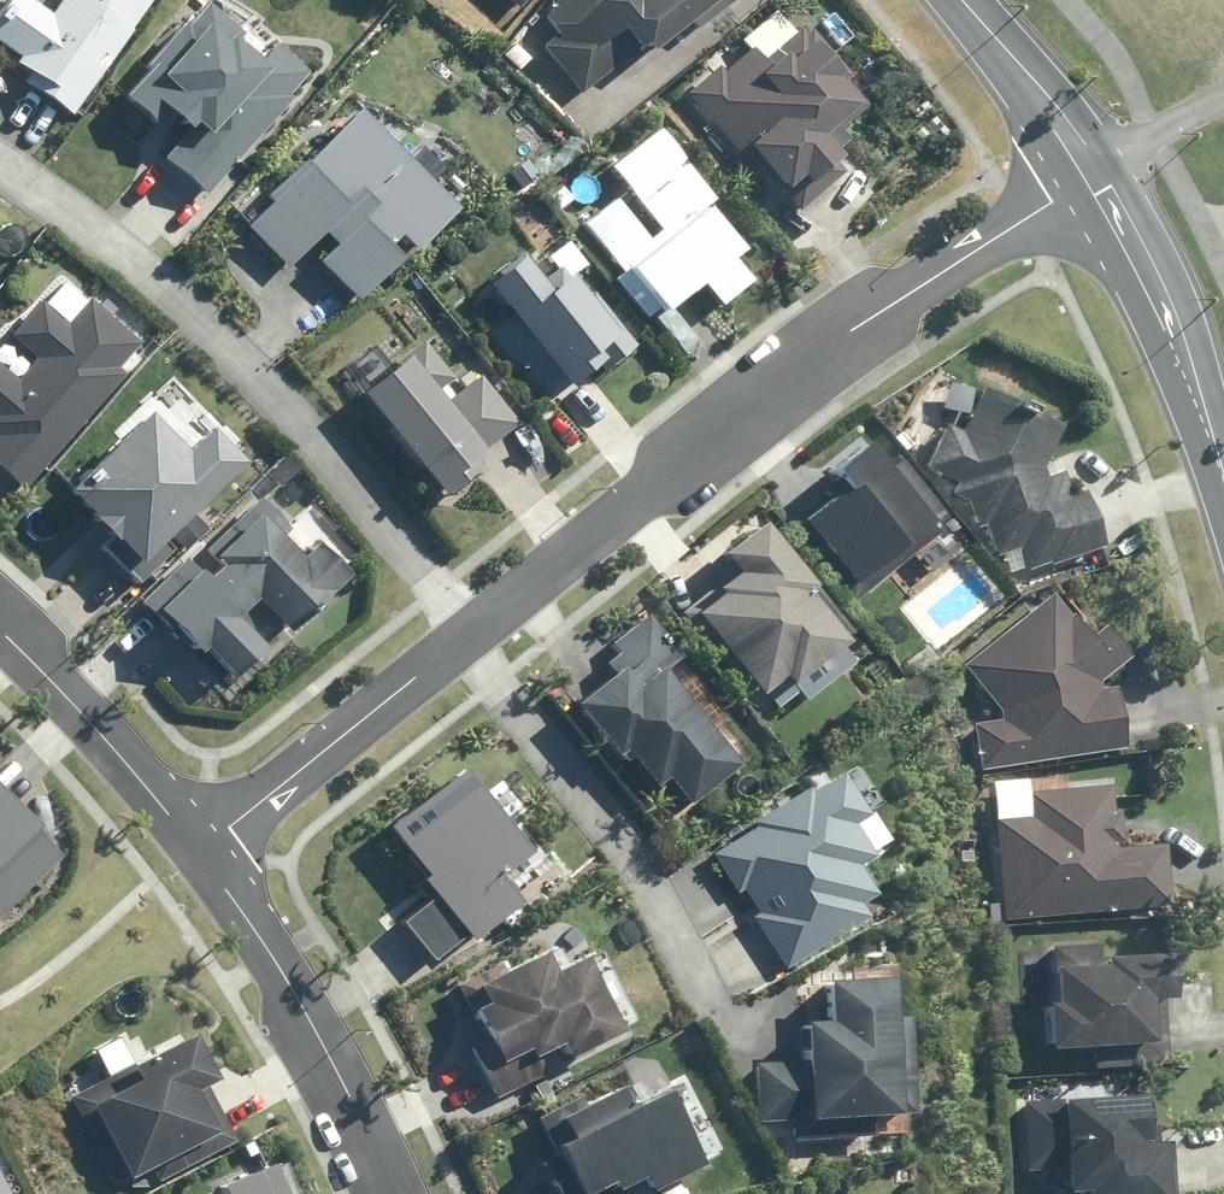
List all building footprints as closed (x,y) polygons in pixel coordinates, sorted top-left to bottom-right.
[(51,16),(27,0),(5,0),(0,7),(0,45),(19,58),(15,64),(30,73),(23,83),(76,118),(154,0),(61,0),(51,16)] [(162,156),(203,192),(309,72),(227,0),(203,0),(123,90),(160,123),(169,113),(187,128),(162,156)] [(517,11),(528,0),(505,0),(517,11)] [(733,0),(557,0),(541,14),(558,33),(542,48),(584,97),(618,67),(606,52),(626,34),(648,60),(691,23),(698,31),(733,0)] [(694,50),(672,68),(722,124),(730,117),(775,172),(809,145),(789,120),(835,84),(811,54),(816,50),(785,11),(740,46),(727,29),(696,53),(694,50)] [(363,108),(267,198),(273,204),(246,229),(285,271),(324,235),(334,246),(316,263),(357,307),(406,261),(392,246),(403,236),(417,251),(460,210),(363,108)] [(616,194),(582,222),(622,271),(613,278),(645,319),(660,307),(664,313),(702,282),(721,306),(756,278),(739,257),(744,253),(708,208),(701,214),(653,155),(622,181),(660,228),(650,236),(616,194)] [(524,156),(506,174),(523,193),(542,176),(524,156)] [(528,253),(490,284),(577,393),(634,347),(572,269),(553,284),(528,253)] [(127,374),(116,365),(137,342),(90,300),(68,325),(42,301),(11,336),(29,351),(8,375),(0,368),(0,472),(22,492),(127,374)] [(448,403),(407,356),(359,400),(443,495),(521,426),(478,377),(448,403)] [(1062,423),(978,388),(957,431),(949,425),(917,463),(1015,584),(1105,549),(1080,486),(1056,495),(1041,476),(1062,423)] [(140,566),(245,462),(214,431),(191,454),(151,413),(69,494),(140,566)] [(945,508),(902,451),(886,463),(867,437),(826,468),(841,488),(800,519),(853,589),(935,527),(929,520),(945,508)] [(186,557),(142,601),(200,658),(209,649),(240,680),(271,649),(239,617),(261,595),(294,628),(349,573),(319,542),(302,559),(283,540),(292,531),(259,498),(206,550),(220,564),(206,578),(186,557)] [(734,571),(681,612),(752,702),(763,693),(775,709),(794,693),(802,704),(855,663),(844,649),(854,642),(762,525),(722,556),(734,571)] [(963,659),(996,700),(998,716),(971,721),(976,755),(1110,735),(1103,684),(1082,688),(1080,674),(1115,646),(1097,624),(1083,636),(1064,613),(1045,628),(1026,607),(966,656),(963,659)] [(684,657),(648,612),(608,644),(616,654),(605,663),(614,674),(574,705),(621,763),(630,756),(656,787),(667,778),(688,804),(738,764),(665,673),(684,657)] [(458,768),(387,828),(425,873),(419,878),(434,896),(400,924),(432,962),(468,931),(477,942),(523,904),(500,877),(529,853),(458,768)] [(838,771),(711,855),(785,967),(871,910),(863,897),(879,887),(863,864),(873,858),(852,826),(868,816),(838,771)] [(0,775),(0,912),(69,845),(1,775),(0,775)] [(994,815),(1002,912),(1160,899),(1154,840),(1102,844),(1097,781),(1020,787),(1023,813),(994,815)] [(539,943),(460,981),(498,1061),(531,1045),(535,1055),(559,1043),(565,1056),(622,1029),(584,950),(550,966),(539,943)] [(1153,988),(1151,951),(1085,953),(1084,943),(1044,945),(1047,1002),(1036,1002),(1037,1037),(1086,1035),(1087,1056),(1149,1053),(1147,1003),(1130,1004),(1130,990),(1153,988)] [(878,1137),(909,1137),(907,1018),(898,1018),(897,965),(852,966),(852,982),(829,982),(829,1019),(807,1020),(808,1056),(752,1057),(753,1115),(877,1112),(878,1137)] [(160,1178),(238,1142),(210,1081),(215,1079),(194,1032),(65,1092),(80,1124),(97,1116),(126,1179),(154,1166),(160,1178)] [(580,1193),(582,1193),(606,1183),(609,1189),(641,1175),(646,1185),(700,1161),(667,1085),(633,1100),(627,1085),(561,1114),(558,1106),(533,1117),(551,1159),(562,1154),(580,1193)] [(1047,1094),(1048,1100),(1015,1103),(1020,1162),(1053,1159),(1055,1182),(1072,1181),(1072,1193),(1160,1193),(1157,1134),(1131,1135),(1129,1090),(1047,1094)] [(271,1160),(221,1180),(226,1193),(284,1193),(271,1160)] [(0,1175),(0,1193),(11,1193),(0,1175)]
